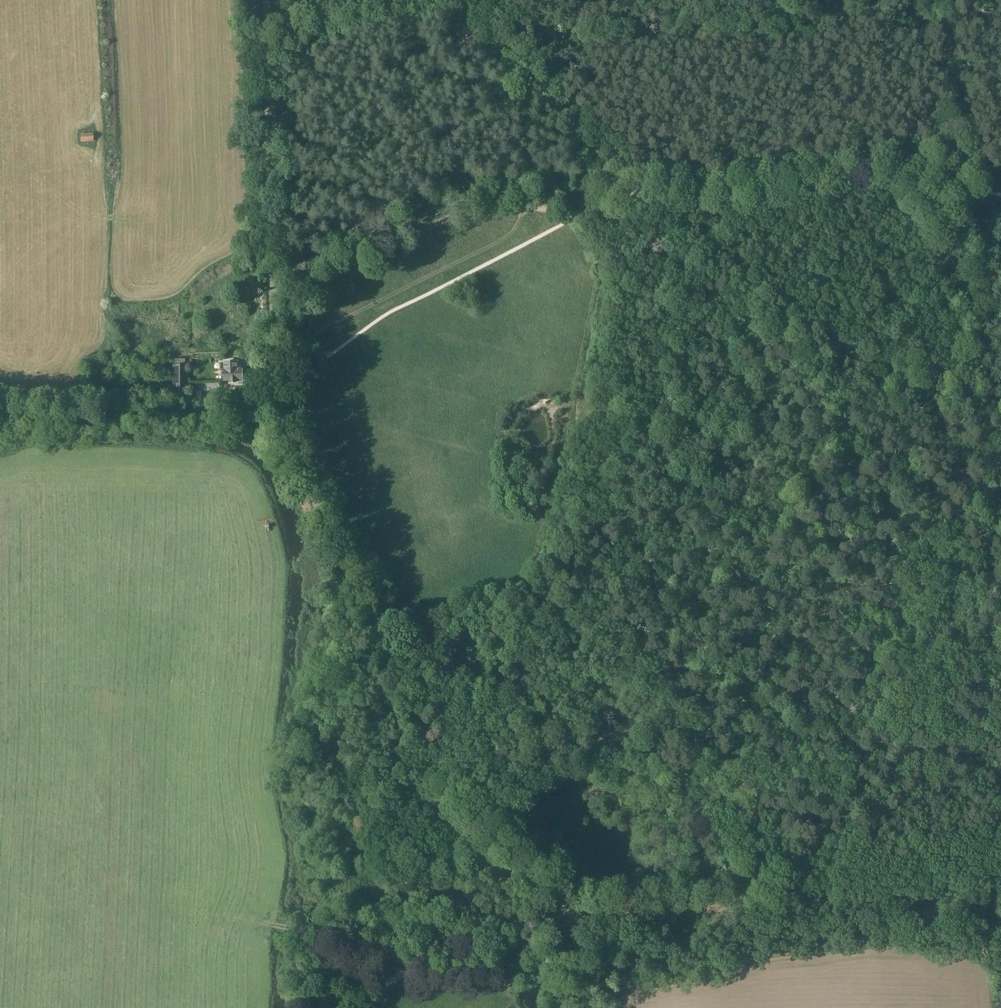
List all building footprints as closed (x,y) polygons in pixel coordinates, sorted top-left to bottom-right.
[(327,11),(316,12),(317,20),(328,19),(327,11)] [(81,141),(94,140),(94,132),(81,132),(81,141)] [(236,382),(236,380),(243,380),(242,369),(244,369),(244,363),(225,363),(225,380),(232,380),(232,382),(236,382)] [(176,394),(187,394),(186,381),(186,366),(175,366),(175,381),(176,394)]
